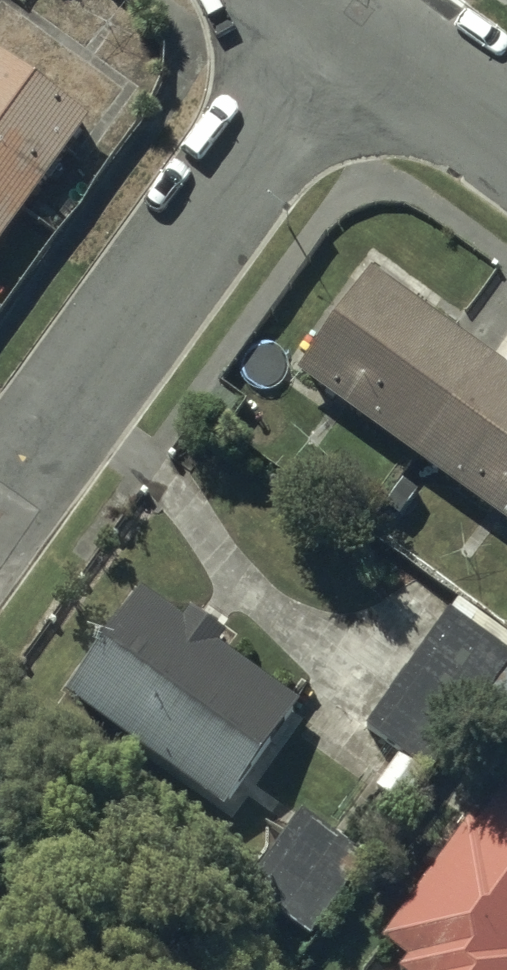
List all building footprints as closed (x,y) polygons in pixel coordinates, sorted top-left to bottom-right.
[(88,136),(0,73),(0,258),(88,136)] [(300,391),(506,535),(506,382),(371,288),(300,391)] [(144,603),(68,711),(225,822),(301,714),(222,658),(229,648),(191,622),(185,631),(144,603)] [(367,736),(433,785),(506,685),(506,664),(451,623),(367,736)] [(326,794),(248,901),(313,949),(369,873),(337,849),(359,818),(326,794)] [(384,952),(409,969),(506,969),(506,795),(477,836),(472,832),(384,952)]
